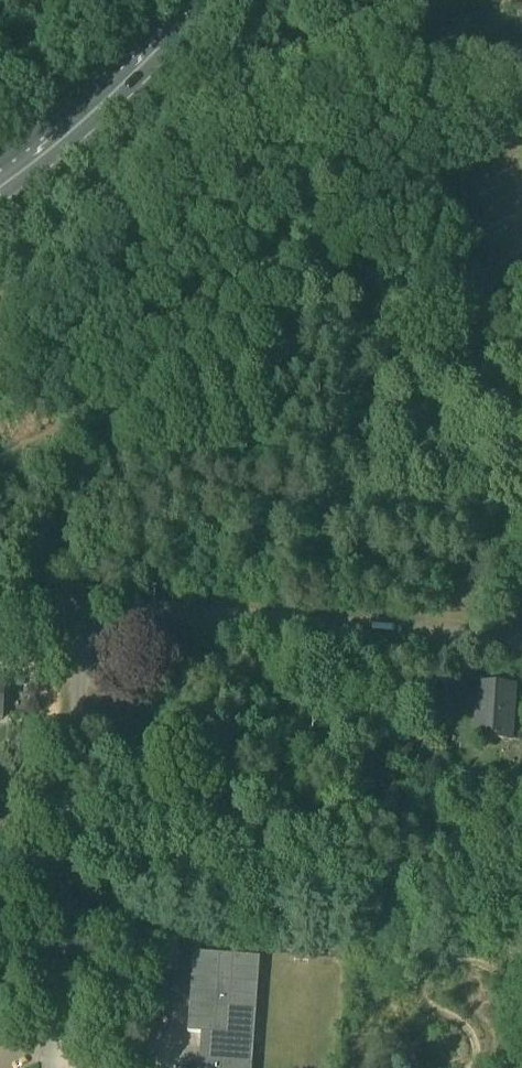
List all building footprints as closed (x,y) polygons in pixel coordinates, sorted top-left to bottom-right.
[(475,741),(512,742),(515,687),(477,685),(475,741)] [(200,1035),(198,1067),(251,1067),(259,959),(193,954),(187,1034),(200,1035)]
